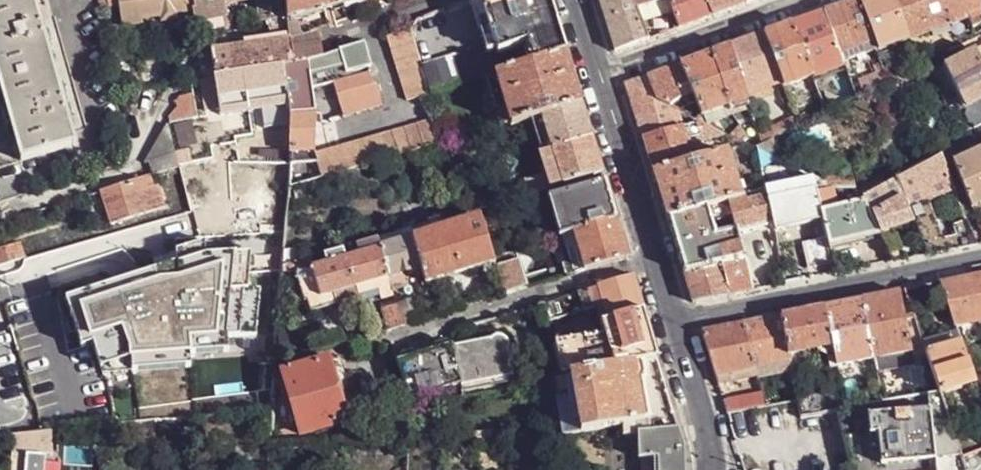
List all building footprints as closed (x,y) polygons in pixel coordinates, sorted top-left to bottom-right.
[(76,145),(66,113),(76,110),(74,103),(64,105),(45,39),(54,35),(53,28),(43,31),(34,0),(0,0),(0,81),(23,160),(76,145)] [(143,23),(143,18),(139,0),(119,0),(124,27),(143,23)] [(193,8),(195,8),(194,0),(139,0),(143,18),(193,8)] [(195,8),(193,8),(195,21),(228,15),(225,6),(224,0),(194,0),(195,8)] [(261,22),(288,18),(286,0),(258,0),(261,22)] [(288,18),(288,21),(294,18),(349,0),(286,0),(288,18)] [(496,47),(498,55),(505,53),(528,45),(560,35),(549,0),(481,0),(496,47)] [(615,53),(630,47),(648,40),(643,24),(637,9),(634,0),(599,0),(615,53)] [(637,9),(643,24),(674,13),(670,0),(634,0),(637,9)] [(706,0),(670,0),(674,13),(680,28),(692,24),(712,17),(706,0)] [(712,17),(731,10),(746,4),(745,0),(706,0),(712,17)] [(824,12),(840,53),(873,40),(858,0),(855,0),(837,7),(824,12)] [(877,48),(878,51),(910,39),(895,0),(858,0),(873,40),(877,48)] [(910,39),(967,17),(972,29),(980,26),(980,0),(895,0),(910,39)] [(816,84),(848,71),(844,62),(840,53),(824,12),(806,19),(792,24),(813,77),(816,84)] [(774,30),(764,34),(781,77),(785,88),(813,77),(792,24),(774,30)] [(290,41),(290,43),(306,38),(303,27),(297,29),(289,30),(290,41)] [(410,30),(409,27),(397,31),(387,35),(407,103),(419,99),(431,95),(423,69),(410,30)] [(963,31),(957,35),(961,46),(968,42),(963,31)] [(744,90),(781,77),(764,34),(746,41),(730,47),(744,90)] [(317,35),(306,38),(290,43),(292,68),(307,64),(320,60),(320,58),(317,35)] [(560,35),(528,45),(534,64),(565,54),(560,35)] [(844,62),(877,48),(873,40),(840,53),(844,62)] [(219,78),(292,68),(290,43),(290,41),(212,51),(219,78)] [(366,41),(340,51),(349,79),(370,73),(373,72),(366,41)] [(423,69),(431,95),(495,75),(511,71),(505,53),(498,55),(496,47),(423,69)] [(728,107),(747,102),(744,90),(730,47),(719,51),(710,54),(728,107)] [(944,66),(944,68),(963,107),(965,109),(980,101),(980,62),(976,53),(975,50),(944,66)] [(219,78),(212,51),(208,53),(200,60),(191,73),(192,74),(202,72),(204,80),(206,80),(219,78)] [(320,60),(307,64),(312,91),(326,87),(349,79),(340,51),(320,58),(320,60)] [(581,105),(565,54),(534,64),(511,71),(495,75),(510,125),(530,119),(542,116),(581,105)] [(692,61),(681,65),(694,96),(703,116),(728,107),(710,54),(692,61)] [(292,68),(296,105),(297,116),(316,114),(312,91),(307,64),(292,68)] [(885,73),(883,64),(874,67),(877,74),(859,81),(865,94),(876,88),(888,81),(885,73)] [(656,100),(671,108),(680,102),(694,96),(681,65),(664,71),(647,78),(656,100)] [(296,105),(292,68),(219,78),(226,108),(227,115),(296,105)] [(944,68),(931,74),(950,114),(963,107),(944,68)] [(370,73),(349,79),(326,87),(330,99),(324,100),(331,123),(383,108),(376,86),(374,86),(370,73)] [(219,78),(206,80),(211,111),(226,108),(219,78)] [(681,127),(677,111),(671,108),(656,100),(647,78),(625,86),(642,139),(681,127)] [(195,95),(181,98),(179,102),(184,120),(201,118),(195,95)] [(965,109),(966,112),(964,116),(968,124),(973,125),(975,128),(980,125),(980,101),(965,109)] [(184,120),(179,102),(167,114),(169,123),(184,120)] [(592,138),(581,105),(542,116),(553,150),(592,138)] [(728,107),(703,116),(707,126),(708,127),(734,116),(728,107)] [(316,114),(297,116),(295,130),(291,155),(313,149),(316,114)] [(542,116),(530,119),(541,154),(542,154),(553,150),(542,116)] [(797,118),(759,136),(761,144),(771,140),(800,125),(797,118)] [(698,121),(681,127),(688,148),(727,136),(708,127),(707,126),(698,121)] [(169,123),(145,165),(148,163),(148,161),(175,152),(169,123)] [(291,161),(288,189),(423,151),(442,145),(438,137),(431,123),(291,161)] [(652,174),(692,162),(688,148),(681,127),(642,139),(652,174)] [(742,128),(741,127),(728,136),(734,140),(744,144),(747,139),(742,128)] [(459,131),(438,137),(442,145),(462,139),(459,131)] [(592,138),(553,150),(563,185),(602,173),(592,138)] [(744,144),(734,140),(733,149),(734,149),(744,144)] [(770,157),(771,140),(761,144),(753,148),(758,151),(770,157)] [(980,204),(980,148),(955,160),(973,208),(980,204)] [(733,149),(724,152),(739,197),(749,193),(734,149),(733,149)] [(553,150),(542,154),(544,161),(552,188),(563,185),(553,150)] [(783,163),(770,157),(758,151),(761,165),(763,179),(783,163)] [(175,152),(148,161),(148,163),(152,176),(179,168),(175,152)] [(652,174),(667,219),(726,200),(739,197),(724,152),(722,153),(692,162),(652,174)] [(898,180),(909,206),(922,201),(953,188),(941,157),(898,180)] [(552,188),(544,161),(524,167),(532,194),(552,188)] [(823,184),(825,188),(840,187),(854,187),(855,187),(855,176),(824,177),(823,184)] [(138,181),(148,212),(156,208),(147,178),(138,181)] [(813,179),(765,188),(765,189),(768,205),(772,225),(774,233),(821,221),(817,196),(813,179)] [(898,180),(864,198),(868,207),(874,223),(909,209),(909,206),(898,180)] [(148,212),(138,181),(134,182),(101,193),(110,223),(148,212)] [(605,182),(557,197),(569,234),(617,220),(605,182)] [(826,243),(877,232),(874,223),(868,207),(863,209),(860,201),(854,187),(817,196),(821,221),(823,230),(824,234),(825,240),(826,243)] [(744,212),(768,205),(765,189),(749,193),(739,197),(744,212)] [(557,197),(547,200),(559,237),(569,234),(557,197)] [(739,197),(726,200),(731,218),(734,230),(736,236),(772,225),(768,205),(744,212),(739,197)] [(667,219),(684,274),(719,263),(742,255),(739,245),(736,236),(734,230),(715,236),(711,224),(731,218),(726,200),(667,219)] [(915,223),(919,234),(935,227),(922,201),(909,206),(909,209),(913,217),(915,223)] [(909,209),(874,223),(877,232),(880,237),(915,223),(913,217),(909,209)] [(491,217),(479,220),(486,239),(497,235),(491,217)] [(413,239),(421,268),(427,284),(493,264),(492,258),(486,239),(479,220),(413,239)] [(629,259),(617,220),(569,234),(559,237),(566,262),(562,263),(566,278),(629,259)] [(823,230),(821,221),(774,233),(776,242),(823,230)] [(739,245),(774,233),(772,225),(736,236),(739,245)] [(922,241),(923,244),(939,238),(935,227),(919,234),(922,241)] [(955,233),(956,238),(961,249),(966,248),(976,246),(969,228),(955,233)] [(394,245),(413,239),(410,230),(392,236),(394,245)] [(824,234),(801,238),(802,244),(825,240),(824,234)] [(86,321),(94,349),(183,356),(184,342),(221,344),(222,331),(255,333),(259,285),(248,285),(251,252),(207,248),(207,238),(174,236),(173,246),(60,278),(73,325),(86,321)] [(939,238),(923,244),(927,255),(944,252),(940,242),(939,238)] [(940,242),(944,252),(961,249),(956,238),(940,242)] [(379,249),(388,278),(402,274),(421,268),(413,239),(394,245),(379,249)] [(359,255),(379,249),(376,240),(356,246),(359,255)] [(806,270),(831,265),(826,243),(825,240),(802,244),(806,270)] [(912,259),(927,255),(923,244),(922,241),(907,247),(912,259)] [(18,261),(24,258),(20,242),(0,248),(0,266),(18,261)] [(357,288),(377,282),(388,278),(379,249),(359,255),(345,260),(354,289),(357,288)] [(292,251),(282,255),(281,268),(284,267),(296,264),(292,251)] [(742,255),(719,263),(729,295),(741,293),(752,291),(742,255)] [(310,270),(326,265),(322,256),(307,261),(310,270)] [(345,260),(326,265),(310,270),(311,274),(319,299),(333,295),(354,289),(345,260)] [(287,281),(311,274),(310,270),(307,261),(296,264),(284,267),(287,281)] [(693,303),(729,295),(719,263),(684,274),(693,303)] [(388,278),(391,288),(392,291),(406,286),(402,274),(388,278)] [(941,282),(955,324),(980,319),(980,274),(941,282)] [(634,276),(598,287),(604,307),(597,309),(601,324),(645,312),(634,276)] [(380,292),(391,288),(388,278),(377,282),(379,288),(380,292)] [(377,282),(357,288),(359,294),(379,288),(377,282)] [(577,294),(583,314),(597,309),(604,307),(598,287),(577,294)] [(899,290),(906,318),(915,316),(906,289),(899,290)] [(881,294),(862,298),(875,359),(913,352),(906,318),(899,290),(881,294)] [(323,310),(336,306),(333,295),(319,299),(323,310)] [(843,303),(824,307),(833,346),(838,366),(875,359),(862,298),(843,303)] [(415,299),(396,304),(397,306),(403,327),(422,321),(415,299)] [(403,327),(397,306),(375,313),(382,333),(403,327)] [(802,311),(781,315),(789,355),(825,348),(833,346),(824,307),(802,311)] [(645,312),(601,324),(604,336),(611,368),(643,362),(659,359),(645,312)] [(762,319),(744,323),(754,367),(790,360),(789,355),(781,315),(762,319)] [(915,316),(906,318),(913,352),(914,357),(927,352),(925,345),(915,316)] [(702,332),(716,376),(754,367),(744,323),(702,332)] [(958,334),(925,345),(927,352),(961,341),(958,334)] [(560,374),(561,376),(570,375),(611,368),(604,336),(553,345),(560,374)] [(494,337),(488,341),(451,347),(460,383),(461,388),(513,377),(507,354),(506,353),(508,347),(505,341),(500,337),(494,337)] [(973,375),(961,341),(927,352),(935,374),(941,390),(974,380),(973,375)] [(427,393),(460,383),(451,347),(451,346),(419,356),(427,393)] [(833,346),(825,348),(830,368),(838,366),(833,346)] [(419,356),(398,363),(405,384),(407,399),(428,395),(427,393),(419,356)] [(300,434),(347,420),(330,359),(283,372),(300,434)] [(838,366),(841,379),(878,372),(875,359),(838,366)] [(790,360),(754,367),(757,376),(793,368),(790,360)] [(624,435),(640,434),(652,433),(643,382),(643,381),(645,378),(643,362),(611,368),(570,375),(580,432),(624,426),(624,435)] [(754,367),(716,376),(718,385),(757,376),(754,367)] [(941,390),(935,374),(924,376),(923,372),(918,373),(923,394),(929,393),(941,390)] [(580,432),(570,375),(561,376),(562,379),(553,380),(563,435),(569,435),(580,432)] [(941,390),(951,421),(980,412),(980,401),(974,380),(941,390)] [(821,386),(797,391),(799,399),(803,417),(847,409),(843,387),(822,391),(821,386)] [(226,414),(269,411),(267,387),(225,390),(226,414)] [(941,390),(929,393),(930,407),(936,458),(962,454),(951,421),(941,390)] [(761,393),(724,401),(727,413),(764,406),(761,393)] [(882,394),(867,396),(869,404),(884,401),(882,394)] [(930,407),(869,415),(869,419),(870,424),(871,433),(871,435),(878,433),(881,464),(936,458),(930,407)] [(26,431),(25,449),(45,451),(56,452),(57,428),(40,429),(26,431)] [(640,434),(640,457),(645,457),(645,469),(686,469),(686,460),(685,448),(680,430),(652,433),(640,434)] [(26,431),(13,432),(12,449),(25,449),(26,431)] [(865,466),(881,464),(878,433),(871,435),(871,433),(865,434),(862,434),(858,439),(860,462),(865,466)] [(476,439),(482,469),(491,469),(487,437),(476,439)] [(270,443),(270,450),(282,449),(281,442),(270,443)] [(45,451),(25,449),(12,449),(10,469),(44,469),(45,451)]
